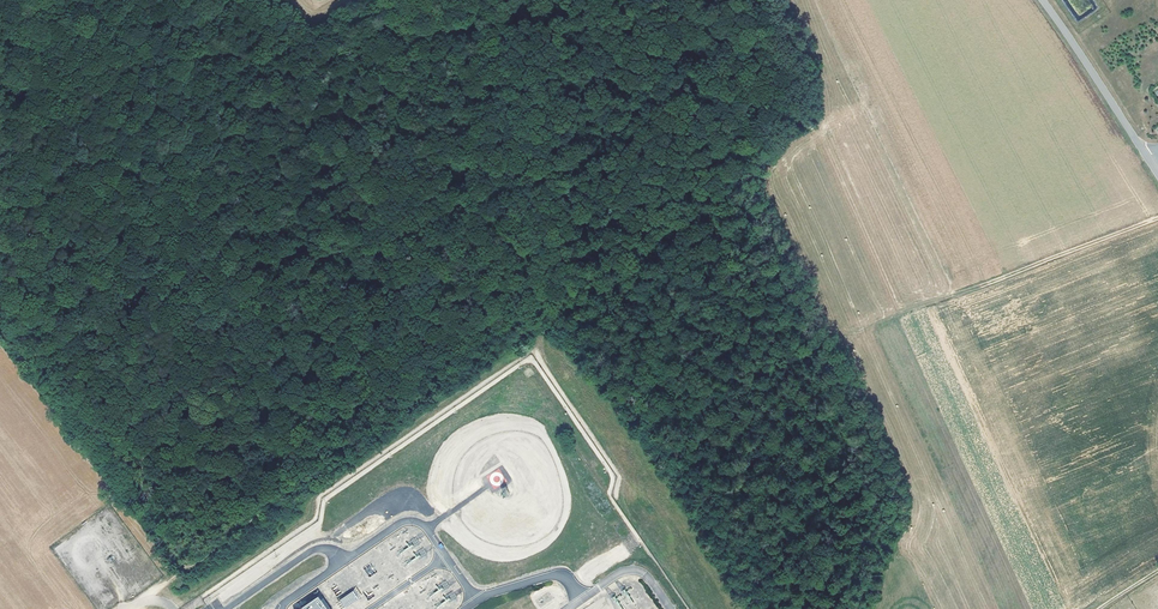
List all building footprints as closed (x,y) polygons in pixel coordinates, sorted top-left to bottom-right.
[(490,474),(495,487),(501,484),(497,472),(490,474)] [(370,576),(376,571),(370,562),(363,567),(370,576)] [(339,599),(344,608),(362,597),(357,589),(339,599)] [(302,608),(330,608),(321,596),(302,608)]
